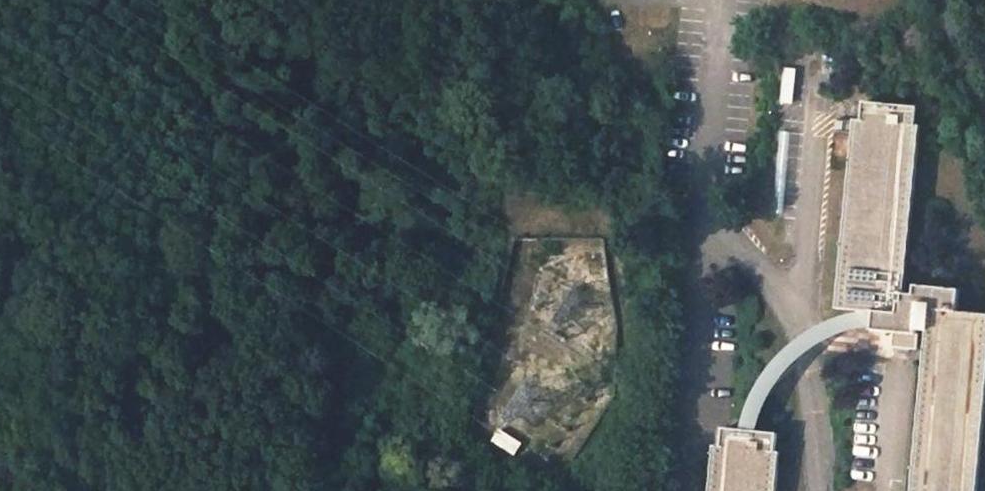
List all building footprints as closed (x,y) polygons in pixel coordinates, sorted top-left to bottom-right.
[(984,313),(956,312),(957,290),(915,286),(914,295),(902,294),(918,125),(914,125),(917,108),(864,101),(862,120),(857,119),(838,308),(875,311),(873,329),(914,333),(915,329),(929,331),(913,490),(975,490),(984,313)] [(518,443),(497,429),(490,441),(512,454),(518,443)] [(723,429),(722,447),(717,446),(713,490),(774,490),(777,452),(774,451),(776,435),(723,429)]
